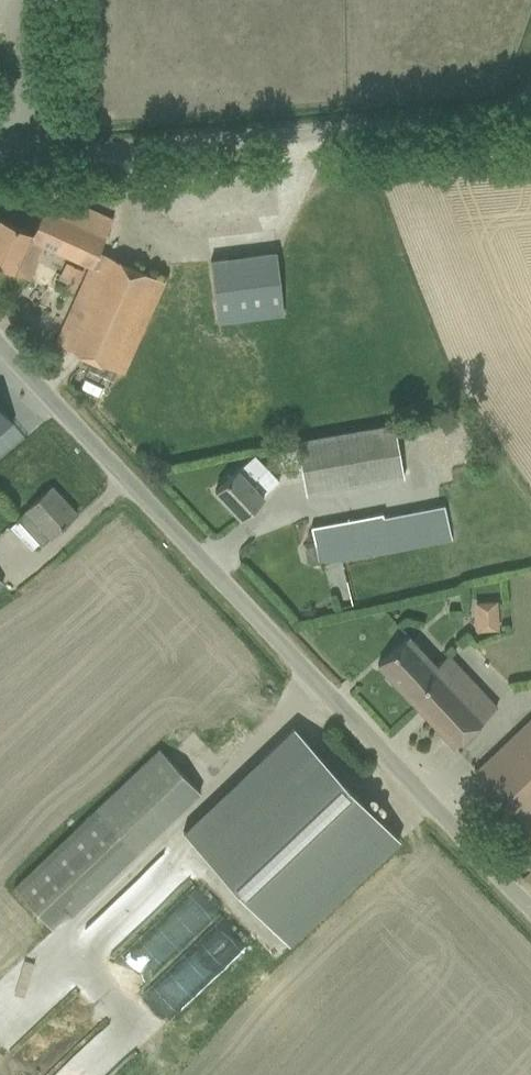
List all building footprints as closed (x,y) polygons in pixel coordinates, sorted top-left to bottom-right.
[(55,342),(122,373),(164,280),(98,250),(112,218),(50,191),(32,231),(0,217),(0,265),(29,278),(44,244),(90,265),(55,342)] [(282,313),(275,252),(210,260),(217,321),(282,313)] [(71,294),(82,270),(65,262),(54,286),(71,294)] [(22,434),(0,407),(0,452),(22,434)] [(392,423),(295,439),(305,494),(364,483),(402,477),(392,423)] [(254,453),(237,468),(214,490),(239,516),(278,479),(266,467),(254,453)] [(51,486),(7,525),(29,549),(41,539),(44,542),(76,513),(51,486)] [(311,560),(316,559),(317,565),(449,540),(445,517),(442,504),(381,516),(380,512),(309,526),(313,544),(307,545),(304,549),(306,558),(311,560)] [(473,584),(474,629),(496,629),(495,583),(473,584)] [(377,663),(453,746),(496,706),(447,653),(435,664),(407,635),(377,663)] [(476,770),(521,818),(530,809),(530,718),(476,770)] [(398,838),(293,726),(183,829),(288,941),(398,838)] [(157,747),(12,886),(48,924),(66,907),(70,912),(199,790),(157,747)]
